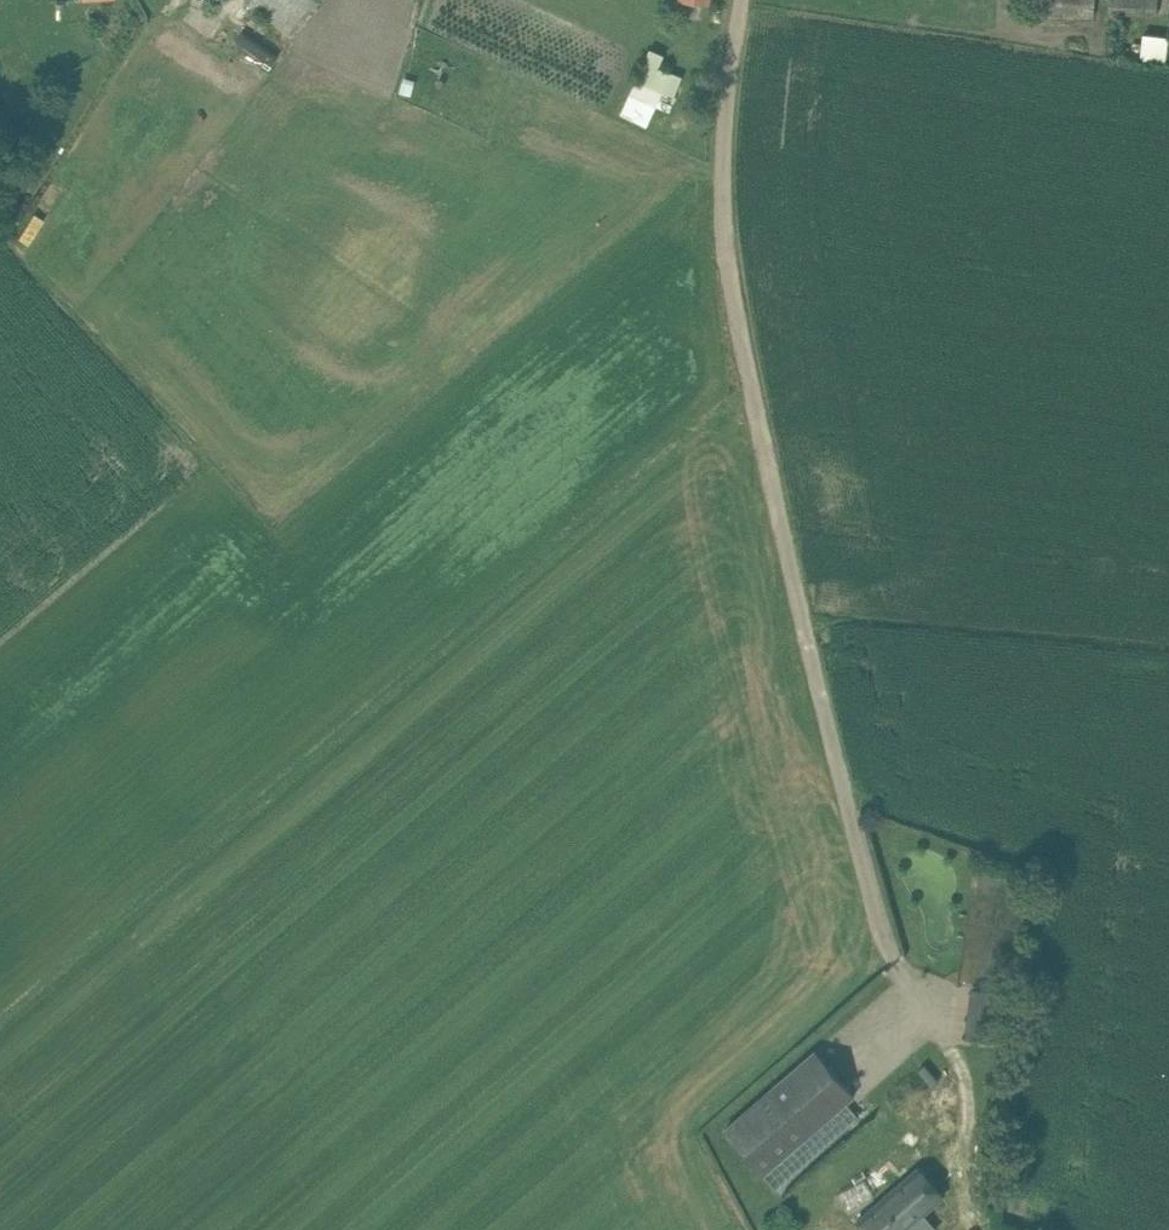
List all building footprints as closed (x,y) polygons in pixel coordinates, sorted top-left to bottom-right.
[(1095,11),(1095,0),(1037,0),(1037,13),(1095,16),(1095,11)] [(1110,11),(1158,13),(1159,0),(1110,0),(1110,11)] [(236,31),(231,41),(266,60),(271,51),(236,31)] [(1145,32),(1142,59),(1168,62),(1168,35),(1145,32)] [(639,81),(637,86),(673,101),(683,75),(660,66),(665,54),(651,48),(638,80),(639,81)] [(1011,992),(972,988),(970,1005),(1008,1010),(1011,992)] [(816,1050),(725,1130),(763,1174),(855,1094),(816,1050)] [(882,1225),(886,1229),(935,1229),(968,1201),(943,1172),(882,1225)] [(842,1194),(851,1212),(879,1197),(869,1179),(842,1194)]
